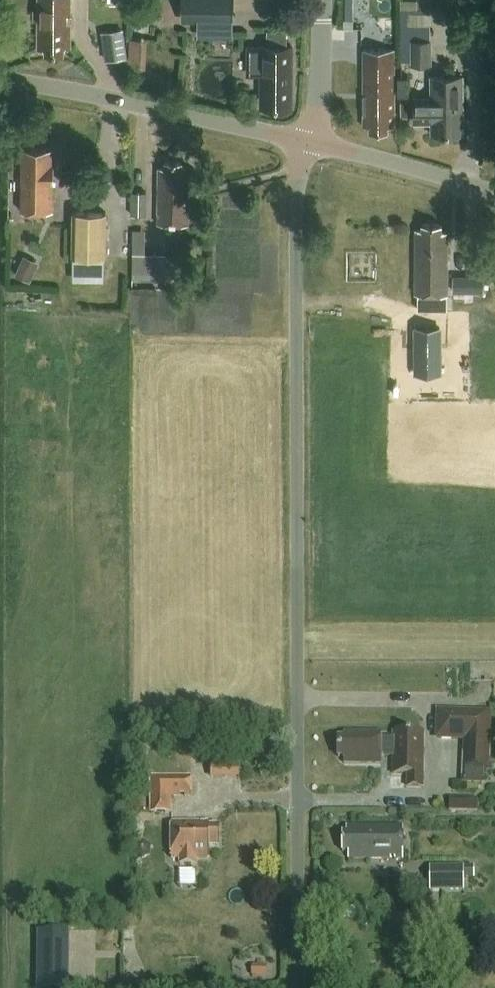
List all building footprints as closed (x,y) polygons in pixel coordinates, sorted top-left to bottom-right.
[(38,49),(46,49),(46,54),(63,54),(63,48),(69,48),(69,0),(38,0),(38,49)] [(151,0),(134,0),(133,16),(151,16),(151,0)] [(184,19),(232,20),(232,0),(184,0),(184,19)] [(400,60),(411,60),(411,64),(430,64),(430,0),(400,0),(400,60)] [(286,46),(286,30),(266,29),(266,46),(260,46),(247,46),(247,74),(260,74),(260,102),(266,102),(266,107),(286,107),(286,101),(291,101),(292,46),(286,46)] [(149,64),(148,36),(130,37),(132,64),(149,64)] [(107,61),(127,58),(125,46),(105,48),(107,61)] [(363,99),(363,126),(370,126),(370,132),(387,132),(387,127),(394,127),(394,49),(363,50),(363,99)] [(430,98),(413,98),(413,122),(430,122),(430,134),(463,134),(462,75),(430,75),(430,98)] [(399,98),(409,98),(408,77),(398,77),(399,98)] [(51,213),(52,169),(49,167),(49,151),(21,151),(20,212),(51,213)] [(158,226),(188,226),(188,167),(181,167),(181,163),(165,163),(165,170),(158,170),(158,226)] [(149,191),(132,191),(132,213),(149,213),(149,191)] [(104,277),(106,211),(72,210),(70,276),(104,277)] [(416,229),(416,308),(445,308),(446,231),(441,231),(441,223),(422,223),(422,230),(416,229)] [(133,252),(132,252),(132,279),(166,279),(166,271),(176,271),(176,252),(149,252),(133,252)] [(24,255),(16,273),(31,281),(40,262),(24,255)] [(453,275),(452,292),(483,292),(483,275),(453,275)] [(416,324),(416,368),(440,368),(440,324),(416,324)] [(491,768),(493,711),(438,709),(437,738),(465,740),(464,767),(491,768)] [(425,786),(425,773),(425,734),(395,734),(395,740),(384,740),(384,733),(346,733),(346,739),(340,739),(340,757),(346,757),(346,763),(383,763),(383,756),(395,756),(395,773),(407,773),(408,786),(425,786)] [(240,779),(240,756),(225,756),(226,779),(240,779)] [(151,777),(151,813),(172,813),(172,798),(180,798),(180,795),(185,795),(185,798),(191,798),(191,777),(151,777)] [(471,811),(472,799),(450,799),(450,811),(471,811)] [(209,827),(209,823),(171,823),(171,859),(180,859),(180,866),(195,866),(195,859),(209,859),(209,847),(219,847),(219,827),(209,827)] [(351,858),(405,858),(405,826),(349,827),(349,833),(345,833),(345,852),(351,852),(351,858)] [(144,841),(136,846),(135,854),(143,862),(151,856),(152,847),(144,841)] [(475,866),(430,865),(430,891),(464,891),(464,879),(475,879),(475,866)] [(82,929),(83,950),(126,950),(126,928),(82,929)] [(39,987),(69,987),(69,934),(39,934),(39,987)] [(252,968),(252,981),(267,981),(267,968),(252,968)]
